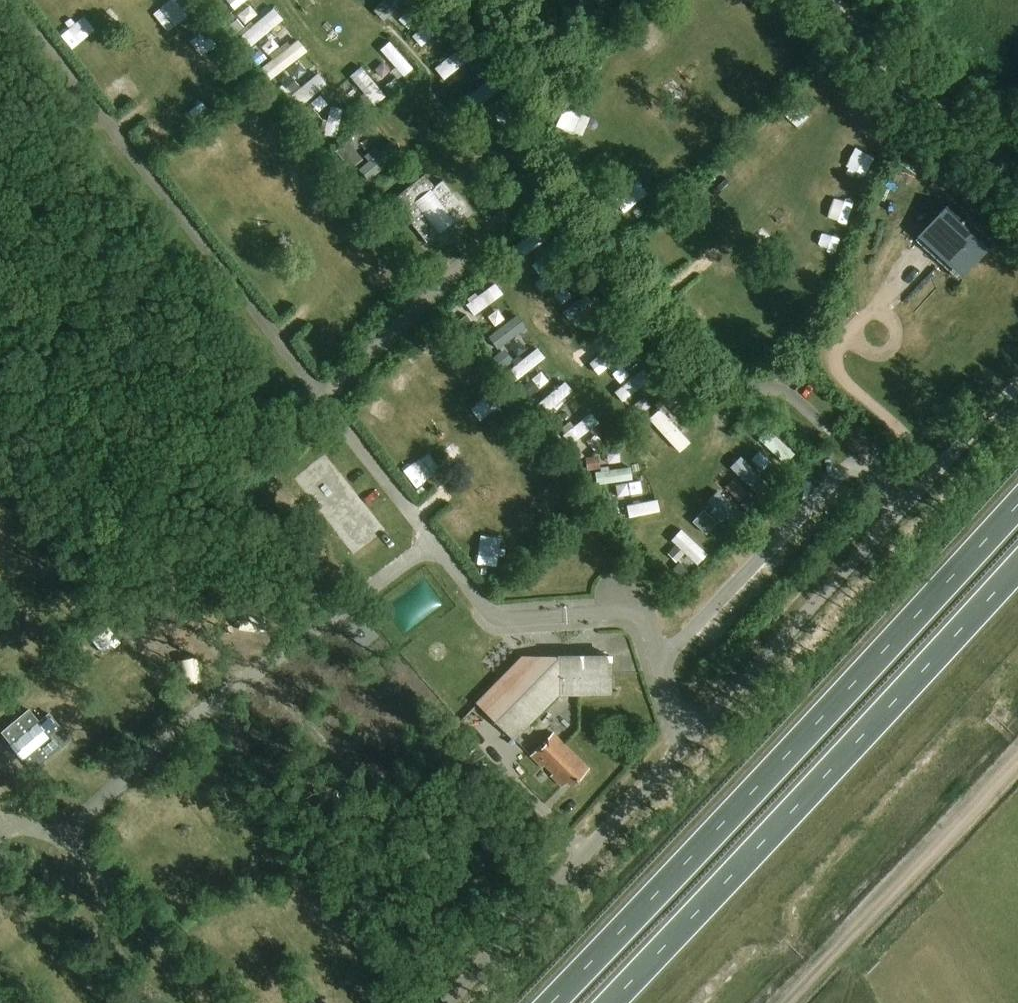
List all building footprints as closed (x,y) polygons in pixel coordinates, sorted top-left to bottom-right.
[(247,0),(221,0),(230,12),(247,0)] [(404,0),(389,0),(384,9),(395,15),(404,0)] [(426,44),(451,23),(441,11),(416,32),(426,44)] [(260,38),(282,23),(274,12),(252,27),(260,38)] [(402,66),(412,59),(395,39),(385,47),(402,66)] [(474,42),(442,62),(450,74),(482,54),(474,42)] [(298,106),(332,83),(323,70),(314,76),(303,59),(308,56),(300,44),(269,64),(298,106)] [(356,72),(379,103),(391,94),(368,63),(356,72)] [(468,94),(477,106),(509,83),(501,71),(468,94)] [(330,124),(339,128),(348,107),(339,103),(330,124)] [(436,187),(424,172),(388,200),(423,245),(466,211),(444,181),(436,187)] [(956,279),(990,242),(949,203),(915,241),(956,279)] [(568,257),(539,278),(547,289),(576,268),(568,257)] [(554,287),(570,307),(590,290),(574,270),(554,287)] [(500,282),(470,300),(478,313),(508,295),(500,282)] [(569,309),(576,319),(597,303),(590,293),(569,309)] [(519,314),(495,332),(503,343),(527,325),(519,314)] [(604,372),(634,347),(623,334),(593,359),(604,372)] [(520,359),(511,348),(500,356),(508,366),(517,359),(528,373),(551,354),(542,342),(520,359)] [(649,365),(620,388),(628,398),(657,375),(649,365)] [(670,390),(659,404),(646,393),(638,403),(654,417),(664,405),(684,422),(694,410),(670,390)] [(682,441),(692,431),(665,407),(656,417),(682,441)] [(598,409),(567,430),(575,441),(605,420),(598,409)] [(756,442),(770,457),(761,466),(777,482),(807,454),(777,422),(756,442)] [(602,469),(603,479),(638,477),(637,464),(624,464),(623,449),(591,451),(593,469),(602,469)] [(712,525),(724,536),(736,522),(740,525),(752,512),(724,486),(710,502),(723,513),(712,525)] [(634,514),(666,509),(664,496),(632,501),(634,514)] [(684,526),(674,537),(703,563),(713,552),(684,526)] [(426,577),(390,605),(410,630),(446,602),(426,577)] [(512,738),(508,743),(509,744),(559,693),(617,693),(617,691),(610,691),(610,656),(578,656),(578,663),(558,663),(558,656),(523,657),(522,657),(527,662),(505,684),(500,680),(477,703),(512,738)] [(2,733),(32,768),(33,769),(59,747),(49,736),(55,731),(44,718),(38,723),(28,711),(2,733)] [(588,769),(553,734),(544,744),(546,745),(542,749),(540,747),(531,756),(542,767),(545,764),(553,773),(551,775),(562,786),(567,781),(572,786),(588,769)]
